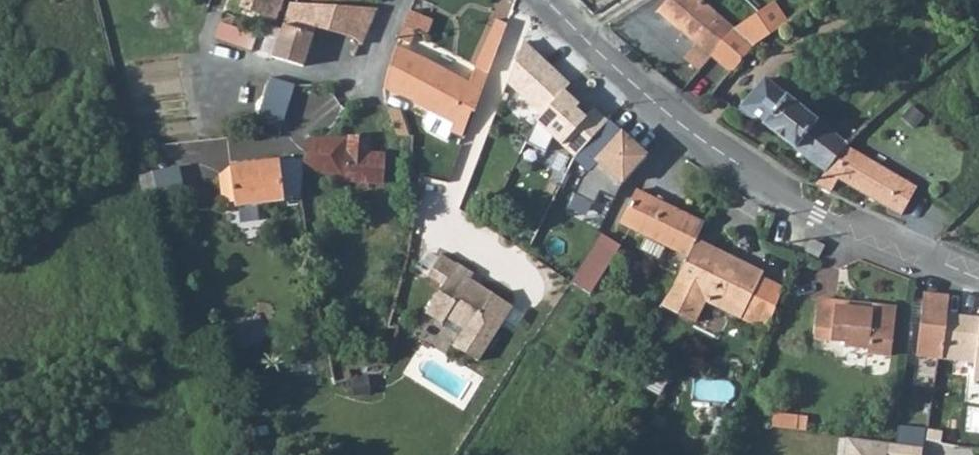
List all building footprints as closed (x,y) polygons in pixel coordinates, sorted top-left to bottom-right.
[(242,4),(272,19),(280,0),(244,0),(242,4)] [(697,68),(708,54),(734,28),(700,0),(665,0),(656,10),(696,43),(685,58),(697,68)] [(734,28),(708,54),(730,72),(752,43),(788,20),(774,0),(746,20),(734,28)] [(282,28),(273,55),(305,67),(314,27),(353,36),(360,42),(375,9),(334,5),(291,2),(282,28)] [(410,9),(399,38),(409,42),(415,30),(426,34),(433,18),(410,9)] [(387,73),(384,87),(411,99),(429,109),(425,119),(425,124),(428,128),(448,137),(450,131),(462,135),(470,111),(474,112),(479,98),(484,84),(489,72),(506,24),(496,20),(470,82),(448,68),(430,59),(417,52),(396,44),(391,60),(387,73)] [(282,25),(272,22),(263,46),(273,50),(282,25)] [(506,81),(539,113),(561,88),(568,81),(522,40),(506,81)] [(271,79),(258,120),(280,127),(292,85),(271,79)] [(737,113),(763,124),(784,97),(762,80),(737,113)] [(575,158),(606,119),(592,105),(584,113),(561,88),(539,113),(534,118),(575,158)] [(784,97),(763,124),(825,171),(847,146),(848,145),(784,97)] [(848,145),(847,146),(861,155),(877,137),(866,126),(848,145)] [(619,127),(590,157),(618,181),(644,151),(619,127)] [(307,138),(305,168),(306,184),(384,184),(384,153),(369,153),(369,138),(325,137),(307,138)] [(825,171),(814,183),(831,192),(839,179),(900,214),(914,188),(861,155),(847,146),(825,171)] [(235,168),(242,206),(292,198),(284,159),(235,168)] [(145,171),(150,198),(186,191),(182,164),(145,171)] [(570,175),(549,212),(573,226),(594,190),(570,175)] [(664,244),(688,255),(695,238),(703,222),(636,189),(620,222),(647,235),(639,249),(657,258),(664,244)] [(586,266),(575,285),(591,295),(620,246),(603,236),(586,266)] [(676,279),(673,283),(741,316),(761,277),(763,271),(695,238),(688,255),(684,264),(676,279)] [(796,238),(793,245),(801,249),(804,242),(796,238)] [(810,242),(806,252),(820,258),(825,249),(810,242)] [(440,285),(423,309),(443,325),(449,315),(463,324),(465,330),(455,347),(479,362),(513,308),(476,284),(474,287),(469,283),(471,280),(474,275),(439,253),(426,275),(440,285)] [(761,277),(741,316),(768,329),(785,288),(761,277)] [(916,357),(935,359),(937,346),(941,347),(945,312),(959,314),(961,303),(948,301),(949,294),(923,291),(919,327),(916,357)] [(820,297),(815,337),(844,341),(844,345),(869,347),(868,352),(892,355),(897,307),(875,303),(873,310),(838,306),(838,299),(820,297)] [(935,359),(975,364),(972,381),(978,382),(978,316),(959,314),(945,312),(941,347),(937,346),(935,359)] [(923,436),(922,442),(929,443),(931,435),(924,434),(923,436)] [(846,438),(844,454),(888,454),(889,443),(846,438)]
